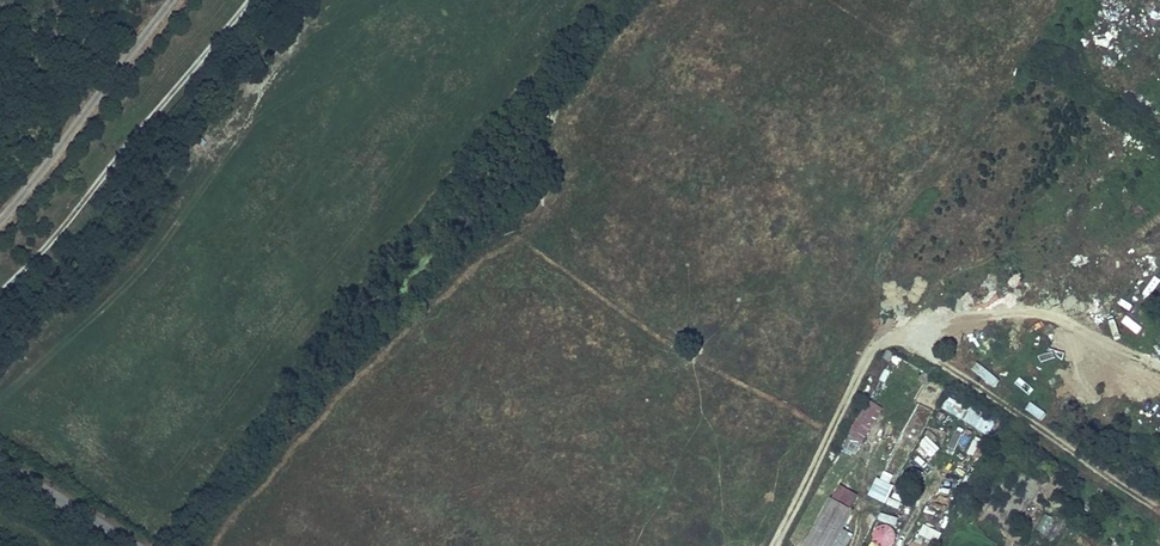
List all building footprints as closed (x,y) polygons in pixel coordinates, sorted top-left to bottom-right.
[(1152,300),(1159,281),(1152,278),(1144,297),(1152,300)] [(984,325),(985,334),(1004,333),(1004,325),(984,325)] [(1009,345),(1024,353),(1028,346),(1013,338),(1009,345)] [(983,352),(1001,359),(1004,351),(987,344),(983,352)] [(881,358),(884,360),(887,362),(891,355),(888,353),(885,351),(881,358)] [(994,389),(1000,381),(977,362),(970,370),(994,389)] [(1002,385),(998,392),(1016,401),(1020,394),(1002,385)] [(937,409),(966,425),(974,411),(945,395),(937,409)] [(862,445),(884,409),(870,401),(848,436),(862,445)] [(934,457),(941,450),(926,436),(920,443),(934,457)] [(975,457),(982,440),(974,437),(967,454),(975,457)] [(859,502),(842,492),(835,503),(831,501),(807,545),(834,545),(859,502)] [(898,511),(904,498),(892,493),(886,506),(898,511)] [(880,515),(878,522),(897,527),(898,519),(880,515)] [(930,517),(926,524),(940,531),(944,524),(930,517)] [(930,544),(931,530),(919,529),(918,543),(930,544)] [(853,535),(844,531),(837,545),(848,545),(853,535)] [(880,540),(874,536),(867,545),(875,545),(880,540)]
